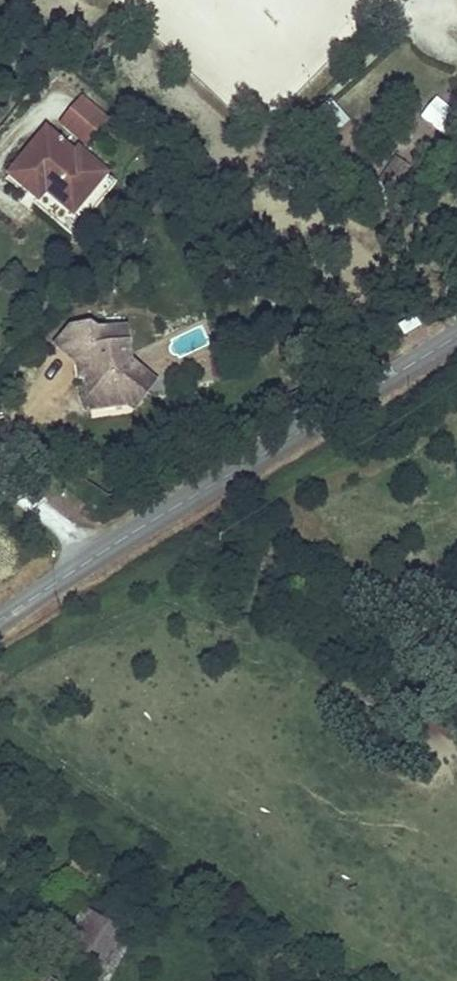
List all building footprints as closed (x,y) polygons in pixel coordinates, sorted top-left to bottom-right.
[(422,110),(447,126),(456,111),(456,103),(437,89),(422,110)] [(78,104),(58,129),(87,152),(107,128),(78,104)] [(44,133),(4,183),(39,211),(46,203),(72,223),(109,178),(78,153),(75,157),(44,133)] [(87,422),(127,416),(140,397),(128,389),(137,375),(133,371),(128,333),(98,338),(92,334),(69,336),(52,353),(75,375),(76,390),(84,390),(87,422)] [(134,420),(156,388),(137,375),(128,389),(140,397),(127,416),(134,420)] [(133,935),(86,908),(45,980),(108,980),(133,935)]
